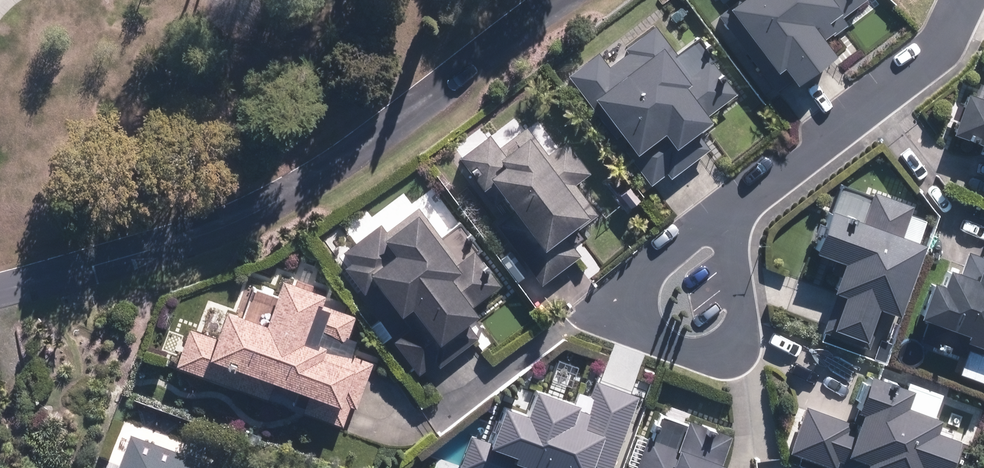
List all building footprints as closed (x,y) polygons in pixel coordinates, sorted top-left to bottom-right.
[(721,14),(777,90),(796,77),(800,82),(839,53),(827,37),(833,32),(835,35),(850,24),(844,16),(865,0),(741,0),(721,14)] [(602,51),(571,73),(653,183),(669,171),(673,176),(712,148),(699,130),(717,117),(713,112),(740,92),(699,36),(678,52),(658,25),(628,47),(631,50),(612,64),(602,51)] [(968,92),(956,132),(983,140),(983,97),(968,92)] [(493,132),(462,155),(496,201),(509,192),(545,240),(524,255),(545,282),(583,253),(568,233),(577,226),(579,228),(599,213),(576,183),(591,172),(567,140),(550,153),(529,125),(502,145),(493,132)] [(912,204),(876,192),(846,182),(822,254),(842,261),(833,290),(842,293),(826,340),(862,352),(868,335),(872,336),(882,306),(901,313),(925,240),(902,233),(912,204)] [(356,260),(349,265),(369,291),(383,280),(407,312),(418,304),(446,340),(464,326),(483,311),(477,303),(503,283),(479,252),(484,249),(462,220),(443,234),(421,205),(389,229),(384,222),(347,249),(353,257),(356,260)] [(961,370),(983,377),(983,255),(970,250),(964,267),(953,264),(947,283),(936,279),(924,316),(929,318),(922,340),(966,354),(961,370)] [(194,326),(180,363),(345,424),(353,404),(358,406),(375,361),(355,354),(361,339),(351,336),(359,315),(344,310),(346,304),(330,298),(333,292),(289,275),(272,321),(247,311),(233,306),(222,336),(194,326)] [(844,456),(878,467),(926,467),(927,464),(939,467),(951,467),(962,435),(938,427),(943,413),(910,402),(916,385),(874,370),(856,421),(808,405),(791,451),(838,467),(840,467),(844,456)] [(462,466),(466,467),(613,467),(640,395),(596,380),(590,395),(578,391),(575,400),(541,387),(533,411),(510,403),(496,442),(474,434),(462,466)] [(727,460),(725,459),(734,433),(692,418),(690,423),(664,414),(656,436),(650,434),(638,467),(724,467),(727,460)] [(134,437),(123,467),(209,467),(210,465),(134,437)]
